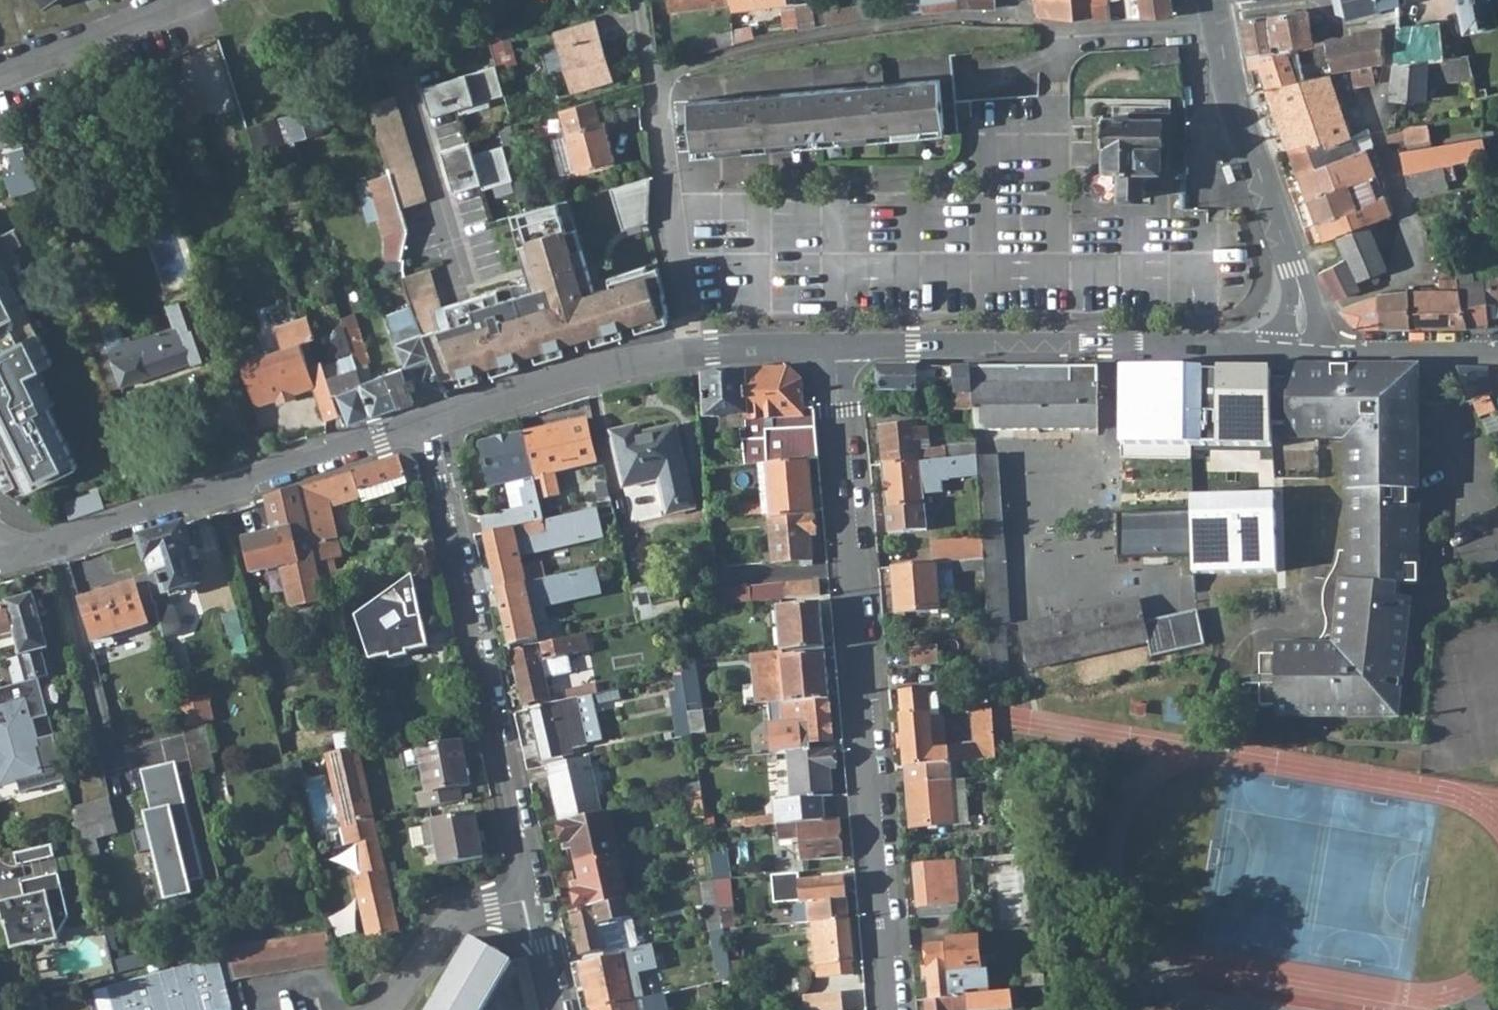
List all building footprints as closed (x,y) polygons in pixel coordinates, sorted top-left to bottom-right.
[(651,17),(662,15),(659,0),(648,0),(651,17)] [(729,4),(728,0),(667,0),(668,11),(729,4)] [(729,4),(729,10),(785,4),(784,0),(728,0),(729,4)] [(921,12),(920,0),(906,0),(908,14),(921,12)] [(921,12),(958,8),(994,8),(994,0),(920,0),(921,12)] [(1111,19),(1109,5),(1101,7),(1101,2),(1077,0),(1036,0),(1038,16),(1075,19),(1111,19)] [(1109,5),(1111,19),(1174,16),(1172,0),(1109,0),(1109,5)] [(1344,0),(1334,0),(1336,9),(1347,17),(1348,16),(1344,0)] [(1378,10),(1376,0),(1344,0),(1348,16),(1348,17),(1378,10)] [(1399,0),(1376,0),(1378,10),(1396,6),(1399,5),(1399,0)] [(1465,31),(1497,25),(1492,0),(1459,0),(1465,31)] [(796,6),(799,31),(815,29),(811,2),(796,4),(796,6)] [(784,34),(799,31),(796,6),(782,8),(784,34)] [(1247,55),(1273,51),(1273,52),(1297,47),(1313,44),(1308,12),(1305,10),(1242,18),(1240,20),(1247,55)] [(555,33),(573,91),(612,80),(594,22),(555,33)] [(1439,23),(1404,27),(1396,28),(1393,64),(1443,58),(1439,23)] [(751,26),(732,31),(734,45),(754,39),(751,26)] [(1380,30),(1328,40),(1331,71),(1351,67),(1372,63),(1385,61),(1383,33),(1382,31),(1380,30)] [(734,45),(732,31),(715,35),(717,40),(719,49),(734,45)] [(488,37),(492,51),(505,48),(501,33),(488,37)] [(703,44),(705,53),(719,49),(717,40),(703,44)] [(1149,48),(1152,67),(1179,64),(1177,46),(1149,48)] [(1260,65),(1266,87),(1304,79),(1297,47),(1273,52),(1273,51),(1247,55),(1247,56),(1250,67),(1260,65)] [(497,67),(509,64),(505,48),(492,51),(496,66),(497,67)] [(688,101),(692,158),(812,146),(957,133),(957,125),(950,54),(811,66),(813,90),(688,101)] [(1443,58),(1393,64),(1390,99),(1426,100),(1427,82),(1474,80),(1469,55),(1443,58)] [(1351,67),(1353,85),(1375,83),(1372,63),(1351,67)] [(497,67),(496,66),(423,88),(431,117),(459,108),(460,115),(491,105),(489,99),(505,95),(497,67)] [(1266,87),(1276,114),(1336,97),(1329,74),(1304,79),(1266,87)] [(178,115),(194,92),(179,82),(164,105),(178,115)] [(1481,97),(1487,96),(1486,87),(1475,89),(1477,98),(1481,97)] [(178,115),(193,125),(209,102),(194,92),(178,115)] [(1490,113),(1487,96),(1481,97),(1482,107),(1483,114),(1490,113)] [(391,97),(375,102),(406,206),(423,201),(391,97)] [(1276,114),(1282,131),(1341,113),(1336,97),(1276,114)] [(594,102),(561,111),(568,134),(552,138),(561,175),(614,161),(603,122),(599,122),(594,102)] [(278,120),(298,182),(305,179),(292,141),(323,132),(316,107),(278,120)] [(1351,138),(1350,136),(1341,113),(1282,131),(1288,148),(1307,144),(1324,142),(1325,146),(1351,138)] [(1475,115),(1427,122),(1430,138),(1482,130),(1480,114),(1475,115)] [(1101,115),(1100,142),(1102,147),(1102,171),(1100,173),(1100,200),(1103,203),(1115,203),(1119,200),(1128,200),(1145,200),(1145,170),(1162,170),(1162,145),(1164,145),(1164,116),(1101,115)] [(286,147),(276,117),(261,122),(262,124),(249,129),(258,156),(286,147)] [(1427,122),(1387,128),(1386,131),(1388,142),(1397,140),(1405,138),(1406,144),(1430,141),(1430,138),(1427,122)] [(531,198),(511,125),(502,127),(499,128),(503,145),(513,180),(518,201),(531,198)] [(1288,148),(1297,172),(1372,145),(1368,127),(1350,136),(1351,138),(1325,146),(1324,142),(1307,144),(1288,148)] [(1451,164),(1486,156),(1483,138),(1431,146),(1400,151),(1405,174),(1443,166),(1451,164)] [(469,142),(441,150),(445,163),(473,154),(469,142)] [(513,180),(503,145),(473,154),(445,163),(454,191),(481,183),(482,189),(513,180)] [(1307,199),(1349,184),(1376,175),(1370,160),(1374,156),(1374,150),(1372,145),(1297,172),(1307,199)] [(1233,162),(1225,165),(1231,181),(1239,178),(1233,162)] [(1451,164),(1443,166),(1446,181),(1454,179),(1451,164)] [(1416,196),(1448,188),(1446,181),(1443,166),(1405,174),(1408,186),(1416,196)] [(8,176),(14,197),(40,189),(33,168),(8,176)] [(357,183),(368,222),(380,219),(384,237),(386,258),(368,262),(372,276),(403,269),(402,266),(408,230),(391,174),(357,183)] [(649,175),(638,178),(637,215),(639,224),(647,221),(649,175)] [(1363,205),(1384,196),(1376,175),(1349,184),(1307,199),(1316,223),(1364,206),(1363,205)] [(637,215),(638,178),(608,187),(621,229),(639,224),(637,215)] [(1381,218),(1391,214),(1384,196),(1363,205),(1364,206),(1316,223),(1323,240),(1336,235),(1381,218)] [(591,278),(566,200),(510,216),(530,281),(470,299),(482,338),(499,333),(498,331),(506,329),(510,343),(514,342),(517,353),(489,361),(493,375),(522,367),(519,357),(535,352),(537,362),(561,355),(566,354),(563,344),(591,335),(594,345),(625,335),(622,326),(634,322),(637,332),(668,322),(666,312),(661,292),(654,295),(647,270),(646,266),(609,278),(611,286),(595,291),(591,278)] [(1384,235),(1387,234),(1381,218),(1336,235),(1346,258),(1318,272),(1322,279),(1332,299),(1377,283),(1379,282),(1380,281),(1380,279),(1379,278),(1378,273),(1387,269),(1379,249),(1375,238),(1384,235)] [(16,466),(25,461),(37,487),(79,466),(49,405),(39,386),(46,382),(39,369),(54,361),(20,293),(29,289),(17,263),(31,256),(17,226),(0,234),(0,434),(16,466)] [(1375,238),(1379,249),(1388,245),(1384,235),(1375,238)] [(67,268),(108,391),(192,361),(193,364),(216,355),(195,296),(168,305),(176,327),(131,342),(129,338),(123,340),(116,320),(100,325),(81,264),(67,268)] [(647,270),(654,295),(661,292),(666,312),(669,311),(658,266),(647,270)] [(1439,269),(1439,279),(1449,279),(1449,268),(1439,269)] [(1457,279),(1458,285),(1474,282),(1471,268),(1455,271),(1457,279)] [(461,367),(466,384),(493,375),(489,361),(517,353),(514,342),(510,343),(506,329),(498,331),(499,333),(482,338),(470,299),(443,307),(432,270),(405,278),(410,297),(412,306),(415,317),(439,374),(461,367)] [(1458,285),(1461,307),(1467,327),(1488,327),(1487,316),(1485,303),(1490,301),(1489,277),(1483,280),(1474,282),(1458,285)] [(1489,277),(1490,301),(1485,303),(1487,316),(1495,317),(1497,317),(1497,277),(1489,277)] [(1449,279),(1439,279),(1439,290),(1407,290),(1410,327),(1467,327),(1461,307),(1458,285),(1457,279),(1449,279)] [(1407,290),(1378,294),(1380,328),(1410,327),(1407,290)] [(1360,326),(1380,328),(1378,294),(1343,307),(1341,311),(1360,326)] [(373,379),(362,383),(375,415),(446,390),(439,374),(415,317),(412,306),(399,310),(406,328),(395,332),(398,343),(396,344),(406,367),(373,379)] [(344,327),(352,351),(353,354),(357,366),(367,362),(371,361),(355,313),(341,318),(344,327)] [(339,415),(338,410),(323,365),(322,361),(308,365),(301,342),(315,338),(308,316),(277,327),(284,349),(241,362),(255,404),(277,396),(295,390),(315,384),(327,419),(339,415)] [(1488,327),(1495,327),(1495,317),(1487,316),(1488,327)] [(634,322),(622,326),(625,335),(637,332),(634,322)] [(330,331),(338,355),(352,351),(344,327),(330,331)] [(563,344),(566,354),(594,345),(591,335),(563,344)] [(535,352),(519,357),(522,367),(532,363),(537,362),(535,352)] [(353,354),(323,365),(338,410),(343,408),(350,423),(375,415),(362,383),(357,366),(353,354)] [(357,366),(362,383),(373,379),(367,362),(357,366)] [(461,367),(439,374),(446,390),(466,384),(461,367)] [(746,420),(803,417),(803,409),(801,380),(787,367),(742,370),(743,374),(744,374),(746,416),(746,420)] [(880,367),(880,391),(931,391),(932,381),(954,381),(955,403),(945,403),(946,410),(973,411),(970,367),(880,367)] [(973,411),(974,430),(1097,430),(1097,367),(970,367),(973,411)] [(1121,367),(1121,418),(1122,418),(1123,446),(1137,445),(1142,473),(1143,473),(1144,472),(1174,472),(1174,479),(1190,476),(1190,451),(1189,431),(1189,417),(1147,418),(1132,418),(1132,413),(1147,413),(1147,406),(1147,371),(1147,368),(1121,367)] [(1472,402),(1479,417),(1496,412),(1488,396),(1492,394),(1485,367),(1456,368),(1457,369),(1472,402)] [(1302,369),(1287,368),(1287,381),(1287,390),(1302,390),(1302,369)] [(1270,392),(1272,426),(1287,426),(1302,426),(1302,438),(1346,438),(1347,552),(1337,551),(1337,580),(1344,580),(1347,581),(1364,582),(1360,612),(1339,620),(1335,647),(1275,646),(1275,655),(1260,655),(1260,706),(1275,706),(1275,715),(1382,715),(1382,698),(1398,700),(1409,597),(1393,595),(1396,584),(1418,584),(1418,566),(1418,506),(1409,506),(1409,491),(1409,477),(1418,477),(1417,402),(1417,384),(1403,384),(1403,387),(1365,387),(1365,369),(1302,369),(1302,390),(1287,390),(1287,381),(1270,381),(1270,392)] [(1417,370),(1365,369),(1365,387),(1403,387),(1403,384),(1417,384),(1417,370)] [(1147,371),(1147,406),(1188,405),(1188,392),(1188,370),(1147,371)] [(702,376),(704,417),(746,416),(744,374),(743,374),(702,376)] [(56,402),(46,382),(39,386),(49,405),(56,402)] [(295,390),(277,396),(279,401),(297,395),(295,390)] [(1189,417),(1189,431),(1190,451),(1222,452),(1222,432),(1253,432),(1252,450),(1272,451),(1272,426),(1270,392),(1188,392),(1188,405),(1189,417)] [(814,408),(803,409),(803,417),(815,416),(814,408)] [(553,471),(596,462),(586,419),(524,433),(533,476),(538,498),(558,494),(553,471)] [(879,428),(882,464),(971,457),(970,446),(927,450),(926,427),(923,428),(923,425),(917,426),(917,425),(879,428)] [(611,432),(624,487),(659,479),(667,514),(695,508),(676,426),(640,434),(638,426),(611,432)] [(1287,426),(1287,438),(1302,438),(1302,426),(1287,426)] [(817,443),(816,428),(766,431),(766,440),(742,441),(743,450),(817,443)] [(481,442),(490,486),(505,482),(511,510),(480,517),(484,534),(542,521),(538,498),(533,476),(524,433),(481,442)] [(743,450),(745,466),(759,464),(767,463),(808,460),(818,459),(817,443),(743,450)] [(298,490),(323,591),(339,583),(337,572),(334,558),(342,557),(331,507),(361,498),(362,503),(396,492),(395,488),(408,484),(405,472),(419,469),(416,463),(404,456),(298,490)] [(882,464),(888,533),(926,530),(923,491),(938,490),(937,471),(942,471),(942,467),(946,466),(946,470),(977,467),(976,458),(976,456),(971,457),(882,464)] [(984,569),(988,625),(1005,624),(1009,624),(997,457),(976,458),(977,467),(982,539),(983,559),(984,569)] [(763,503),(764,515),(769,515),(769,517),(813,513),(813,510),(808,460),(767,463),(770,502),(763,503)] [(759,464),(763,503),(770,502),(767,463),(759,464)] [(1409,491),(1418,491),(1418,477),(1409,477),(1409,491)] [(323,591),(298,490),(267,499),(275,534),(265,537),(264,535),(242,540),(250,575),(283,567),(292,609),(326,602),(323,591)] [(68,499),(71,513),(103,507),(100,493),(68,499)] [(1191,511),(1117,513),(1118,559),(1193,556),(1191,511)] [(769,517),(772,561),(812,558),(811,535),(816,535),(813,513),(769,517)] [(484,534),(496,590),(498,590),(507,587),(525,583),(517,545),(546,539),(542,521),(484,534)] [(184,525),(139,540),(150,573),(146,574),(159,621),(163,639),(179,634),(182,627),(176,608),(170,605),(167,594),(200,584),(189,550),(191,549),(184,525)] [(935,543),(936,563),(983,559),(982,539),(935,543)] [(1257,553),(1259,572),(1288,571),(1286,564),(1284,560),(1281,552),(1257,553)] [(936,563),(935,563),(936,568),(952,567),(953,572),(984,569),(983,559),(936,563)] [(893,567),(897,613),(939,609),(936,573),(936,568),(935,563),(893,567)] [(496,590),(509,646),(537,640),(533,624),(546,621),(543,608),(603,596),(596,567),(525,583),(507,587),(498,590),(496,590)] [(339,583),(348,580),(346,570),(337,572),(339,583)] [(355,617),(370,659),(390,655),(406,651),(428,646),(413,576),(355,617)] [(1344,580),(1339,620),(1360,612),(1364,582),(1347,581),(1344,580)] [(785,585),(786,598),(821,595),(820,582),(785,585)] [(80,600),(93,641),(94,641),(112,635),(148,624),(135,583),(80,600)] [(631,588),(639,623),(673,615),(684,612),(681,598),(655,604),(650,584),(631,588)] [(751,588),(752,601),(786,598),(785,585),(751,588)] [(725,590),(726,604),(752,601),(751,588),(725,590)] [(20,658),(26,682),(39,678),(47,676),(41,651),(47,649),(33,596),(5,603),(6,605),(13,635),(16,645),(20,658)] [(1020,625),(1030,668),(1148,643),(1152,658),(1205,645),(1197,610),(1143,623),(1138,600),(1100,608),(1102,617),(1060,626),(1058,617),(1020,625)] [(778,607),(781,652),(825,648),(821,603),(778,607)] [(13,635),(6,605),(0,607),(0,639),(13,635)] [(1100,608),(1058,617),(1060,626),(1102,617),(1100,608)] [(239,612),(226,615),(232,637),(245,634),(239,612)] [(990,659),(992,691),(1008,687),(1005,624),(988,625),(989,641),(990,654),(990,659)] [(16,645),(13,635),(0,639),(0,649),(16,645)] [(112,635),(94,641),(97,649),(115,644),(112,635)] [(510,651),(523,704),(551,698),(545,676),(542,660),(567,656),(588,650),(584,635),(538,645),(510,651)] [(982,642),(983,654),(990,654),(989,641),(982,642)] [(910,648),(912,666),(939,664),(938,646),(910,648)] [(390,655),(391,659),(407,655),(406,651),(390,655)] [(679,652),(681,660),(694,659),(692,651),(679,652)] [(756,658),(760,703),(785,701),(786,702),(829,698),(825,652),(781,656),(781,652),(756,654),(756,658)] [(751,654),(755,703),(760,703),(756,658),(756,654),(751,654)] [(545,676),(571,672),(567,656),(542,660),(545,676)] [(8,661),(15,685),(26,682),(20,658),(8,661)] [(694,659),(700,694),(710,693),(705,665),(704,658),(694,659)] [(683,675),(688,705),(701,703),(700,694),(694,659),(681,660),(682,669),(683,675)] [(673,671),(674,677),(683,675),(682,669),(673,671)] [(671,715),(677,738),(693,734),(692,734),(689,711),(688,705),(683,675),(674,677),(676,692),(670,693),(673,714),(671,715)] [(26,682),(15,685),(0,689),(0,777),(14,773),(19,794),(66,782),(39,678),(26,682)] [(567,692),(569,700),(577,699),(591,695),(598,694),(596,685),(567,692)] [(591,695),(594,705),(621,699),(619,689),(598,694),(591,695)] [(901,714),(905,767),(958,762),(964,762),(997,759),(994,729),(993,709),(972,709),(974,742),(951,743),(947,749),(933,750),(930,717),(939,716),(937,694),(927,695),(927,690),(899,692),(901,714)] [(177,702),(183,727),(205,722),(215,719),(209,694),(177,702)] [(577,699),(587,743),(602,741),(594,705),(591,695),(577,699)] [(769,704),(771,726),(773,725),(775,753),(788,752),(811,750),(810,742),(833,740),(829,698),(786,702),(769,704)] [(1382,698),(1382,715),(1396,715),(1398,700),(1382,698)] [(529,709),(541,762),(573,755),(572,749),(587,745),(587,743),(577,699),(569,700),(529,709)] [(689,711),(692,734),(707,732),(703,710),(702,710),(689,711)] [(947,749),(944,716),(939,716),(930,717),(933,750),(947,749)] [(183,727),(194,773),(216,768),(205,722),(183,727)] [(103,740),(108,794),(133,792),(128,738),(103,740)] [(462,741),(419,749),(427,793),(427,794),(440,791),(443,806),(446,805),(462,802),(459,788),(470,786),(462,741)] [(385,865),(359,748),(328,755),(350,846),(359,843),(366,875),(357,877),(365,910),(393,904),(387,877),(385,865)] [(774,800),(776,824),(778,824),(824,820),(823,812),(833,811),(831,769),(836,768),(833,748),(811,750),(788,752),(792,799),(774,800)] [(550,779),(560,823),(602,813),(589,757),(548,766),(551,778),(550,779)] [(176,762),(141,770),(150,810),(152,817),(157,816),(159,824),(147,827),(133,831),(138,853),(153,849),(159,872),(153,873),(159,900),(165,899),(166,900),(176,897),(177,901),(187,899),(186,895),(193,893),(190,882),(204,878),(176,762)] [(905,767),(911,827),(955,823),(952,780),(959,779),(958,762),(905,767)] [(970,822),(966,779),(959,779),(952,780),(955,823),(970,822)] [(676,787),(678,796),(688,794),(702,791),(700,781),(676,787)] [(427,793),(418,794),(421,809),(443,806),(440,791),(427,794),(427,793)] [(688,794),(691,815),(705,812),(702,791),(688,794)] [(92,805),(100,836),(117,832),(110,801),(92,805)] [(446,805),(448,819),(470,816),(468,801),(462,802),(446,805)] [(100,836),(92,805),(73,810),(81,841),(95,838),(100,836)] [(150,810),(144,812),(147,827),(159,824),(157,816),(152,817),(150,810)] [(572,842),(577,866),(619,857),(609,812),(602,813),(560,823),(565,844),(572,842)] [(437,844),(441,866),(484,859),(476,815),(470,816),(448,819),(433,822),(433,824),(422,826),(423,827),(426,845),(426,846),(437,844)] [(778,824),(779,840),(799,838),(801,861),(843,857),(840,818),(824,820),(778,824)] [(412,829),(415,847),(426,845),(423,827),(412,829)] [(95,838),(81,841),(85,858),(100,854),(95,838)] [(14,854),(17,865),(55,857),(52,845),(14,854)] [(1006,848),(1006,855),(1019,854),(1017,847),(1006,848)] [(575,891),(579,910),(627,899),(628,899),(619,857),(577,866),(582,889),(575,891)] [(913,864),(917,908),(918,908),(919,918),(959,915),(958,904),(954,860),(913,864)] [(385,865),(387,877),(395,875),(393,864),(385,865)] [(793,903),(795,923),(807,922),(849,918),(845,876),(800,881),(800,871),(800,868),(772,872),(775,901),(793,900),(793,903)] [(12,948),(38,942),(39,945),(59,940),(57,934),(68,916),(58,875),(22,883),(25,898),(0,903),(0,907),(4,923),(6,922),(12,948)] [(716,879),(723,929),(731,928),(731,923),(735,922),(731,878),(716,879)] [(703,882),(710,931),(711,931),(723,929),(716,879),(703,882)] [(569,912),(579,955),(603,950),(597,925),(631,917),(627,899),(579,910),(569,912)] [(393,904),(365,910),(372,941),(400,934),(393,904)] [(813,927),(816,964),(817,978),(854,975),(853,961),(849,918),(807,922),(807,928),(813,927)] [(102,924),(115,974),(151,965),(148,953),(125,959),(124,954),(122,947),(117,948),(110,922),(102,924)] [(723,929),(725,942),(738,941),(737,928),(731,928),(723,929)] [(711,931),(716,966),(721,973),(729,972),(725,942),(723,929),(711,931)] [(326,930),(226,947),(235,979),(334,963),(326,930)] [(472,938),(458,962),(466,966),(463,971),(487,985),(495,971),(502,975),(510,961),(472,938)] [(926,947),(931,999),(990,993),(987,965),(980,966),(977,938),(948,940),(948,945),(926,947)] [(148,953),(146,948),(124,954),(125,959),(148,953)] [(591,1009),(592,1009),(634,1000),(624,959),(624,955),(581,965),(591,1009)] [(624,959),(634,1000),(644,998),(634,956),(624,959)] [(144,976),(94,989),(99,1009),(231,1009),(218,958),(144,976)] [(430,1009),(482,1009),(502,975),(495,971),(487,985),(463,971),(466,966),(458,962),(446,982),(442,990),(430,1009)] [(926,1009),(999,1009),(1012,1009),(1012,1006),(1011,991),(990,993),(931,999),(925,999),(926,1009)] [(1011,991),(1012,1006),(1020,1005),(1019,991),(1011,991)] [(665,993),(644,998),(634,1000),(592,1009),(669,1009),(665,993)] [(819,1009),(844,1009),(843,996),(818,997),(819,1009)]
